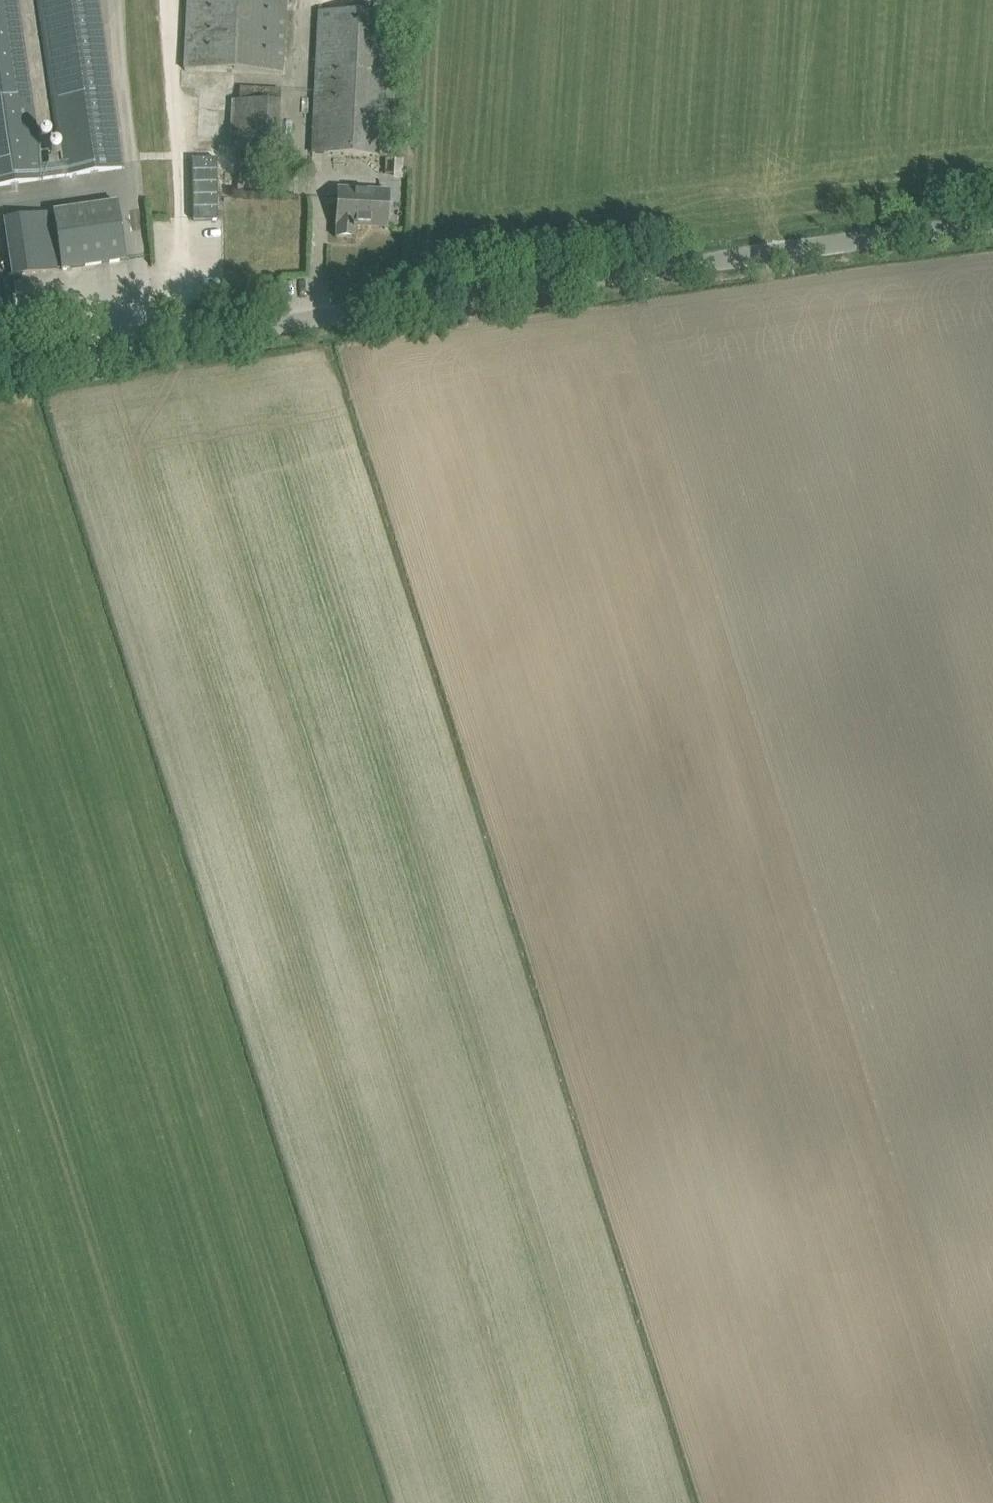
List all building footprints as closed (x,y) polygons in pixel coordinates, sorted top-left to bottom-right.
[(55,178),(52,163),(40,165),(17,0),(0,0),(0,186),(55,178)] [(52,163),(55,178),(122,168),(97,0),(40,0),(63,161),(52,163)] [(184,70),(282,74),(286,0),(188,0),(184,70)] [(311,151),(390,155),(397,15),(318,11),(311,151)] [(239,84),(239,100),(232,99),(230,148),(279,150),(281,102),(280,102),(281,88),(239,84)] [(216,158),(192,159),(193,221),(218,220),(216,158)] [(338,189),(337,205),(336,225),(338,225),(337,237),(354,238),(354,230),(355,230),(356,226),(386,227),(388,192),(338,189)] [(52,213),(61,269),(126,259),(117,203),(52,213)] [(4,219),(12,277),(56,270),(47,213),(4,219)]
